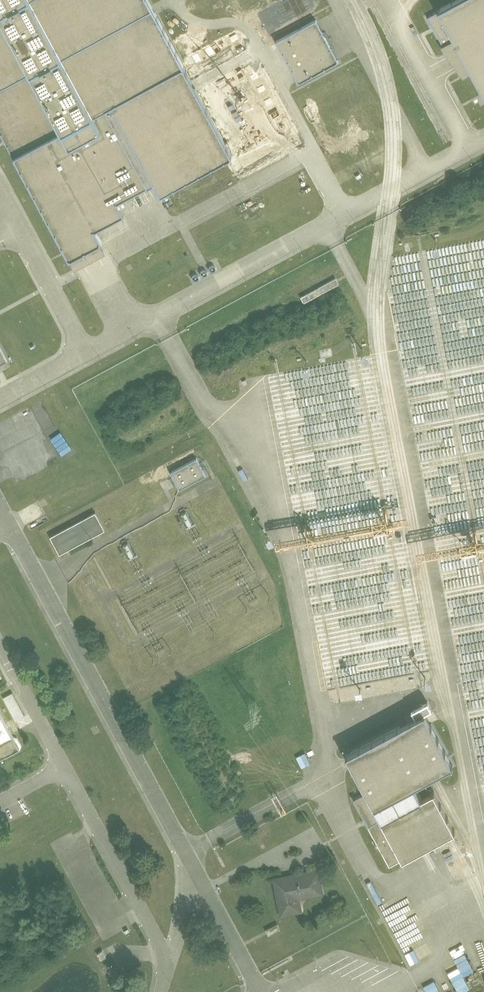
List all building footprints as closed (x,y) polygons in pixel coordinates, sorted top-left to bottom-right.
[(150,0),(0,0),(0,129),(70,259),(103,241),(96,229),(96,228),(92,221),(114,210),(117,217),(232,154),(184,65),(184,64),(150,0)] [(483,103),(483,0),(450,0),(433,9),(483,103)] [(317,19),(277,40),(299,82),(339,61),(317,19)] [(336,277),(302,296),(305,302),(340,283),(336,277)] [(197,457),(170,472),(180,490),(206,475),(197,457)] [(50,536),(60,555),(105,530),(95,512),(50,536)] [(26,716),(13,692),(4,697),(16,721),(26,716)] [(15,750),(17,750),(21,748),(22,745),(18,737),(15,736),(12,737),(10,734),(13,732),(0,707),(0,758),(15,750)] [(424,711),(346,753),(367,791),(354,798),(390,864),(455,829),(434,790),(421,796),(415,784),(453,764),(424,711)] [(306,752),(296,756),(301,767),(310,763),(306,752)] [(315,870),(275,878),(282,914),(299,911),(296,895),(322,889),(320,879),(317,879),(315,870)] [(278,923),(266,929),(269,934),(281,928),(278,923)] [(103,949),(98,952),(101,958),(107,955),(103,949)] [(473,970),(467,957),(446,966),(457,991),(462,991),(469,989),(463,975),(473,970)] [(427,991),(440,991),(435,980),(424,984),(427,991)]
